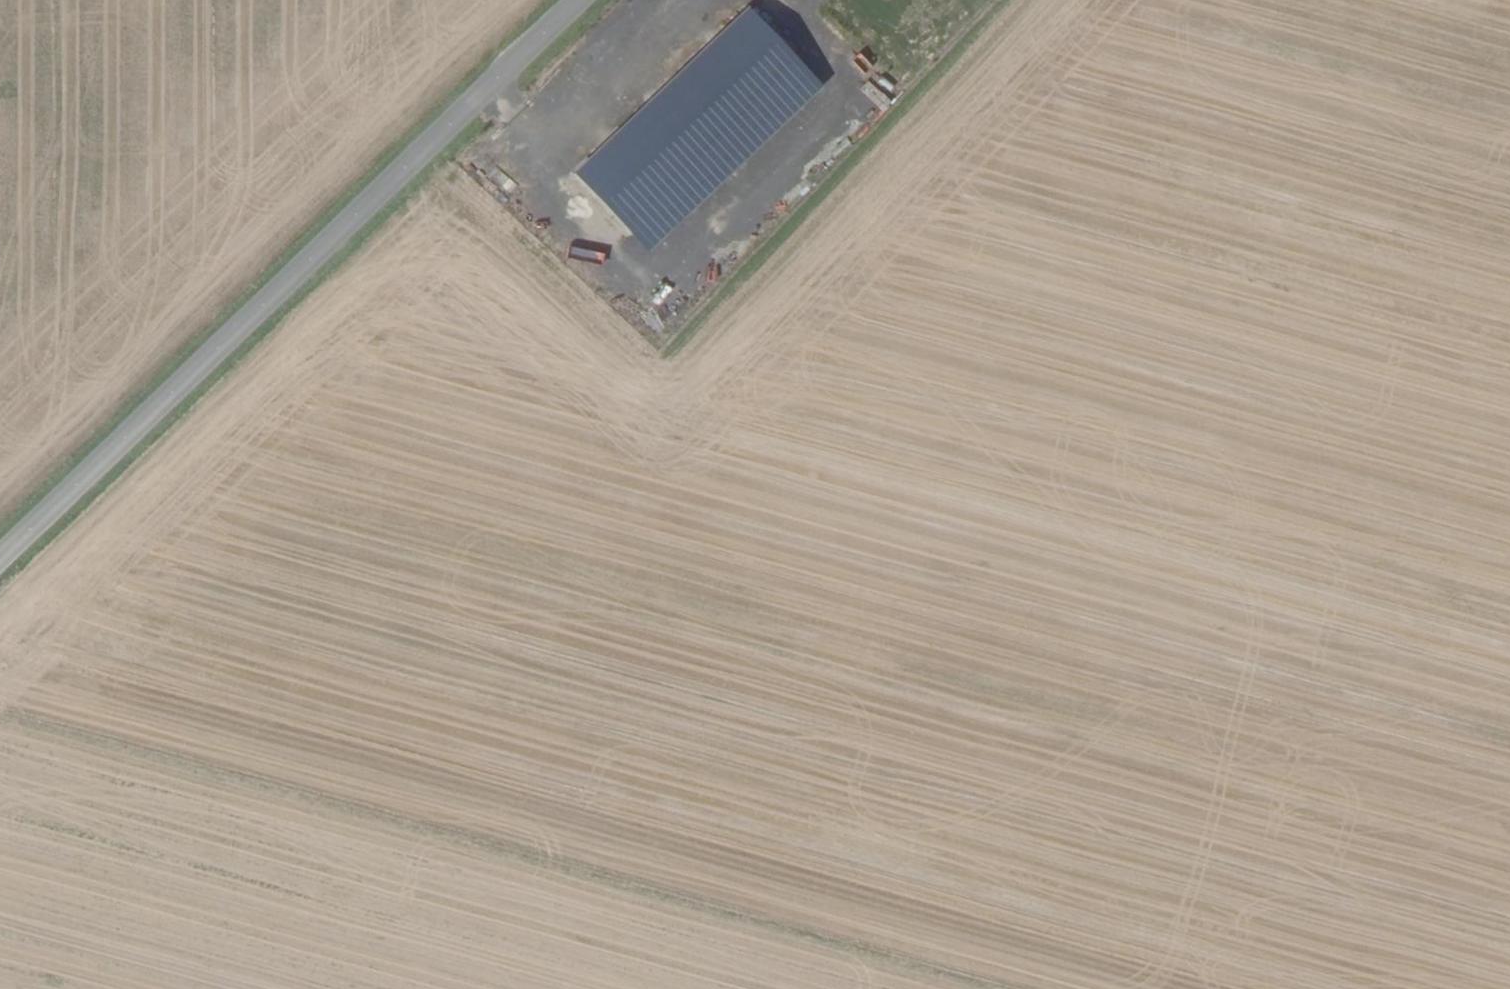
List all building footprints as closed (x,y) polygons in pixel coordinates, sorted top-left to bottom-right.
[(740,4),(567,170),(641,247),(815,83),(740,4)]
